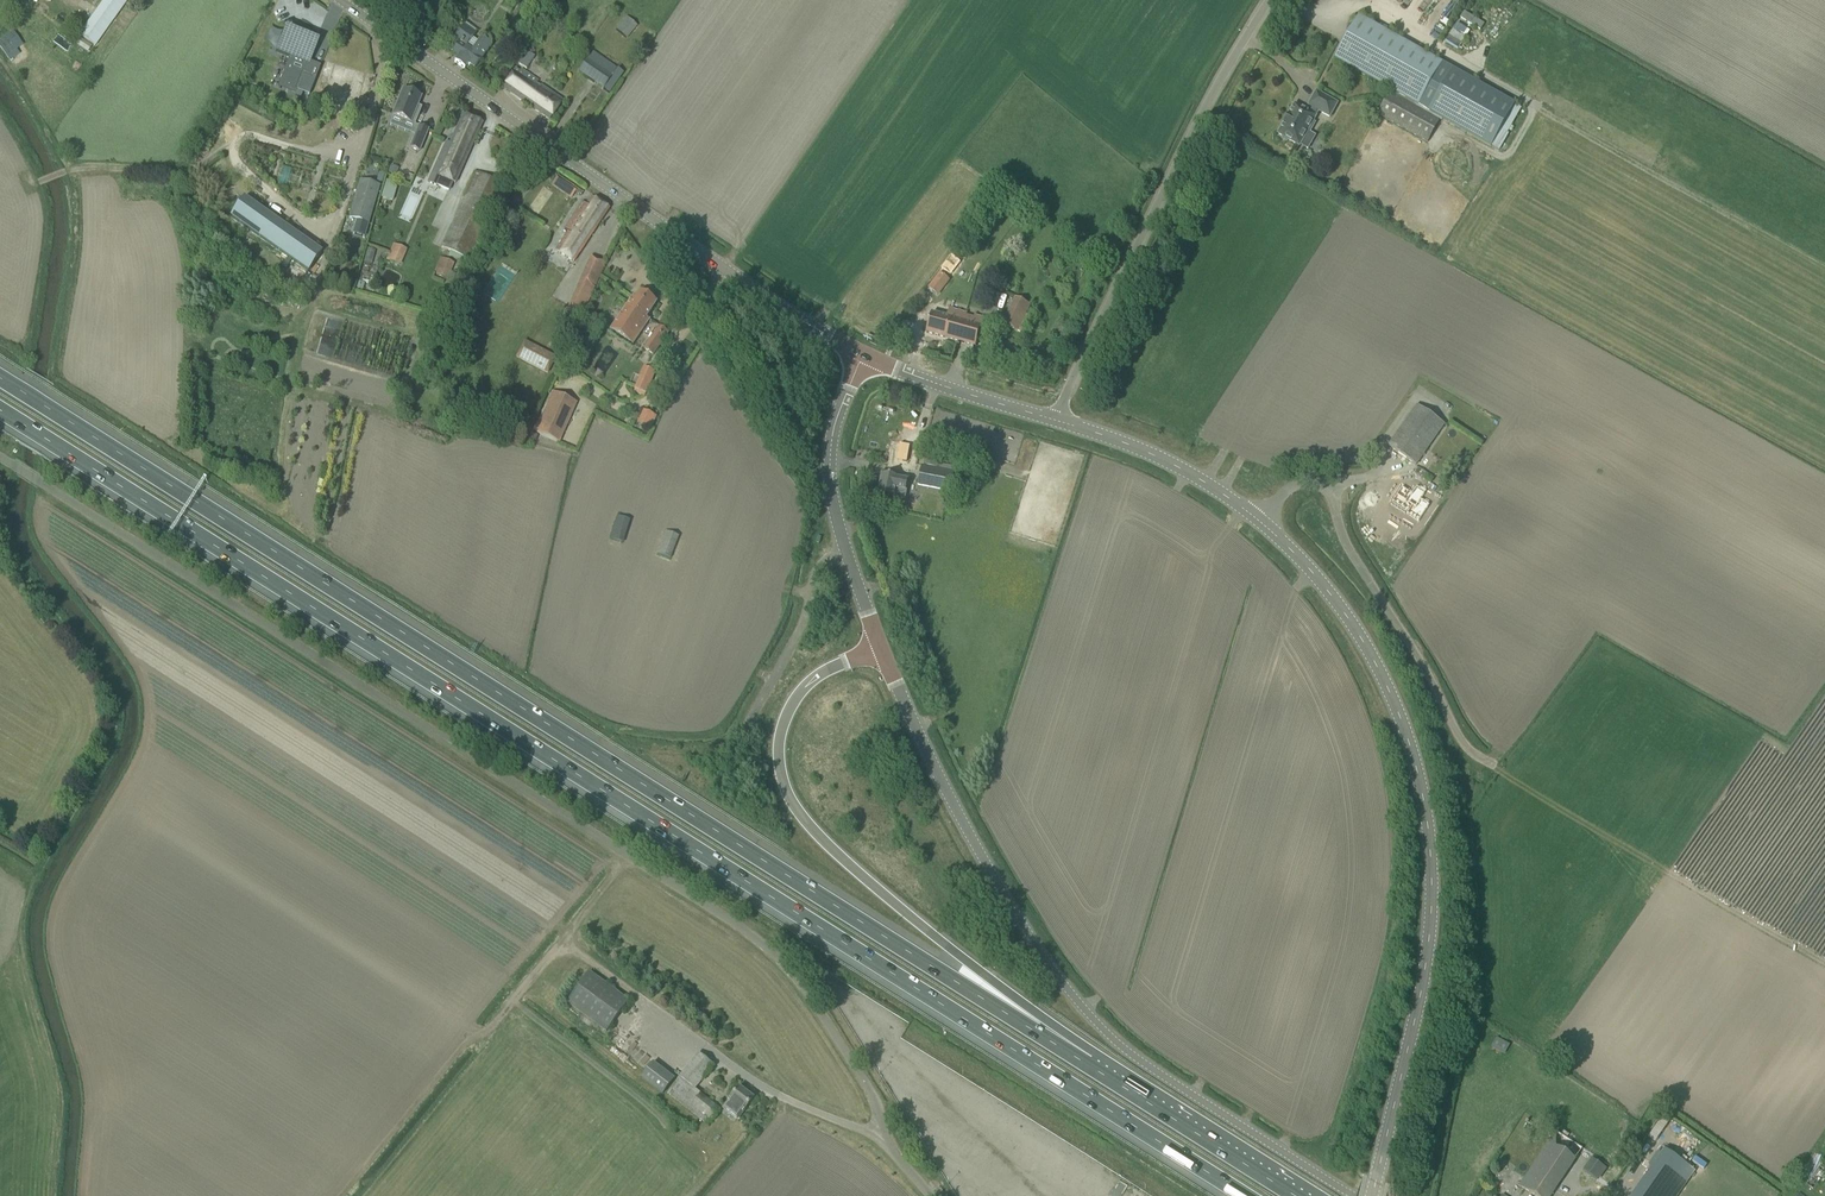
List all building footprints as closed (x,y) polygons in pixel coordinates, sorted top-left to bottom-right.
[(127,0),(103,0),(79,35),(95,46),(127,0)] [(1466,11),(1462,18),(1482,30),(1487,22),(1466,11)] [(1492,146),(1516,103),(1359,16),(1335,58),(1391,90),(1378,114),(1428,143),(1441,120),(1424,111),(1425,109),(1492,146)] [(627,39),(637,26),(625,17),(615,29),(627,39)] [(468,64),(474,69),(492,45),(483,38),(473,52),(466,47),(477,32),(465,23),(453,39),(458,42),(451,52),(458,57),(454,62),(464,69),(468,64)] [(1458,48),(1470,30),(1459,23),(1447,41),(1458,48)] [(284,33),(276,52),(298,60),(296,64),(307,69),(318,43),(307,38),(305,42),(284,33)] [(20,54),(6,36),(0,40),(0,47),(10,61),(20,54)] [(527,69),(535,56),(525,50),(517,63),(527,69)] [(609,93),(623,72),(593,51),(579,73),(609,93)] [(503,88),(550,120),(562,101),(538,83),(539,81),(524,71),(522,74),(515,69),(503,88)] [(302,72),(295,90),(309,95),(316,78),(302,72)] [(403,90),(392,116),(414,125),(422,107),(421,107),(420,109),(416,108),(421,97),(419,96),(419,94),(411,90),(410,92),(403,90)] [(1299,144),(1308,149),(1316,135),(1310,132),(1316,122),(1313,121),(1319,111),(1329,117),(1337,103),(1316,92),(1309,105),(1310,106),(1306,112),(1295,105),(1289,115),(1288,114),(1283,123),(1284,124),(1279,134),(1299,145),(1299,144)] [(958,109),(947,102),(937,116),(947,124),(958,109)] [(470,152),(483,122),(463,114),(451,143),(470,152)] [(410,148),(419,152),(428,130),(419,126),(410,148)] [(434,173),(430,182),(439,186),(439,185),(450,190),(454,181),(456,183),(470,152),(451,143),(448,142),(434,173)] [(503,185),(477,172),(442,247),(468,260),(503,185)] [(381,184),(362,179),(351,216),(361,219),(358,229),(353,228),(347,245),(358,248),(367,220),(370,221),(381,184)] [(591,196),(586,204),(582,202),(565,228),(569,231),(557,249),(575,261),(609,208),(591,196)] [(244,197),(230,217),(307,272),(321,252),(244,197)] [(400,264),(406,249),(393,244),(389,254),(383,252),(381,257),(400,264)] [(448,279),(454,263),(440,257),(434,273),(448,279)] [(594,288),(605,264),(591,257),(579,281),(594,288)] [(941,270),(929,287),(940,295),(952,278),(941,270)] [(633,296),(627,305),(613,328),(635,342),(643,329),(650,319),(646,317),(657,302),(641,291),(637,298),(633,296)] [(1016,298),(1003,323),(1017,330),(1030,305),(1016,298)] [(926,333),(975,346),(984,316),(949,306),(946,315),(932,311),(926,333)] [(644,349),(653,355),(669,332),(659,326),(644,349)] [(547,374),(556,357),(525,340),(516,357),(547,374)] [(645,396),(656,372),(645,367),(634,392),(645,396)] [(560,442),(577,403),(552,392),(534,431),(560,442)] [(1388,446),(1416,465),(1444,424),(1417,405),(1388,446)] [(656,415),(643,408),(637,421),(650,427),(656,415)] [(921,465),(917,484),(950,491),(954,472),(938,469),(941,454),(926,450),(923,466),(921,465)] [(904,501),(909,480),(898,478),(898,475),(890,473),(889,476),(883,474),(878,496),(893,499),(893,498),(904,501)] [(615,517),(609,537),(622,541),(629,521),(615,517)] [(681,533),(665,528),(658,550),(674,556),(681,533)] [(629,1000),(590,972),(567,1003),(606,1031),(629,1000)] [(1498,1037),(1493,1047),(1507,1053),(1512,1044),(1498,1037)] [(720,1109),(695,1089),(714,1065),(699,1053),(667,1093),(708,1125),(720,1109)] [(753,1099),(739,1088),(723,1109),(737,1120),(753,1099)] [(1656,1147),(1668,1125),(1660,1120),(1648,1143),(1656,1147)] [(1582,1150),(1556,1132),(1518,1187),(1532,1195),(1551,1195),(1582,1150)] [(1694,1172),(1665,1151),(1633,1195),(1677,1195),(1694,1172)] [(1824,1173),(1824,1161),(1824,1160),(1806,1184),(1813,1190),(1824,1173)]
